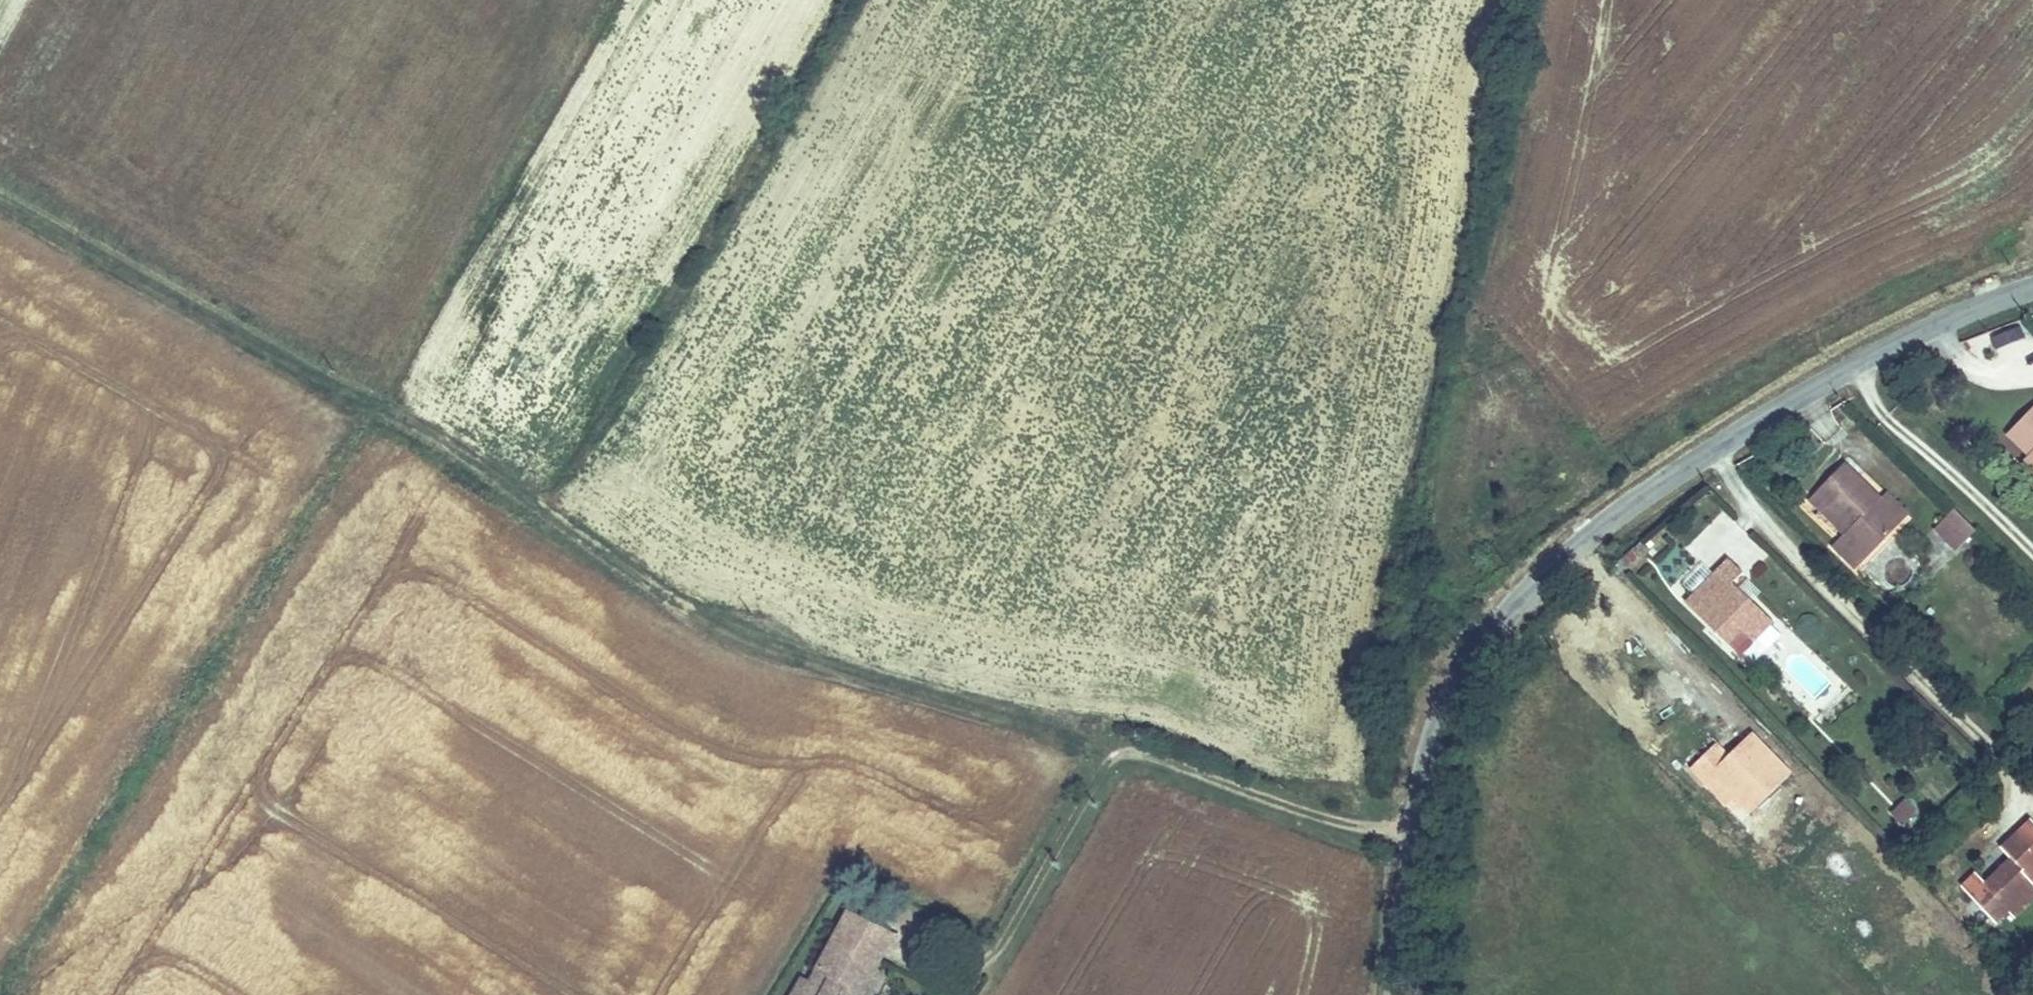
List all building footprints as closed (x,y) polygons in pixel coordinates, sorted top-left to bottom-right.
[(2012,441),(2032,464),(2032,422),(2012,441)] [(1888,506),(1853,472),(1816,509),(1831,525),(1835,521),(1851,538),(1833,556),(1856,578),(1904,530),(1884,510),(1888,506)] [(1908,526),(1888,506),(1884,510),(1904,530),(1908,526)] [(1989,538),(1968,517),(1955,529),(1977,551),(1989,538)] [(1977,551),(1955,529),(1948,536),(1970,558),(1977,551)] [(1750,574),(1736,558),(1689,602),(1726,643),(1741,630),(1752,642),(1773,621),(1738,584),(1750,574)] [(1794,784),(1761,748),(1737,768),(1721,751),(1696,775),(1711,790),(1721,782),(1755,820),(1794,784)] [(1904,798),(1889,814),(1904,827),(1919,811),(1904,798)] [(2031,885),(2032,882),(2032,827),(2031,825),(2002,856),(2012,866),(1987,891),(1978,881),(1963,896),(2005,936),(2032,909),(2032,887),(2031,885)] [(871,971),(883,946),(842,926),(829,951),(871,971)] [(808,994),(860,994),(871,971),(829,951),(808,994)]
